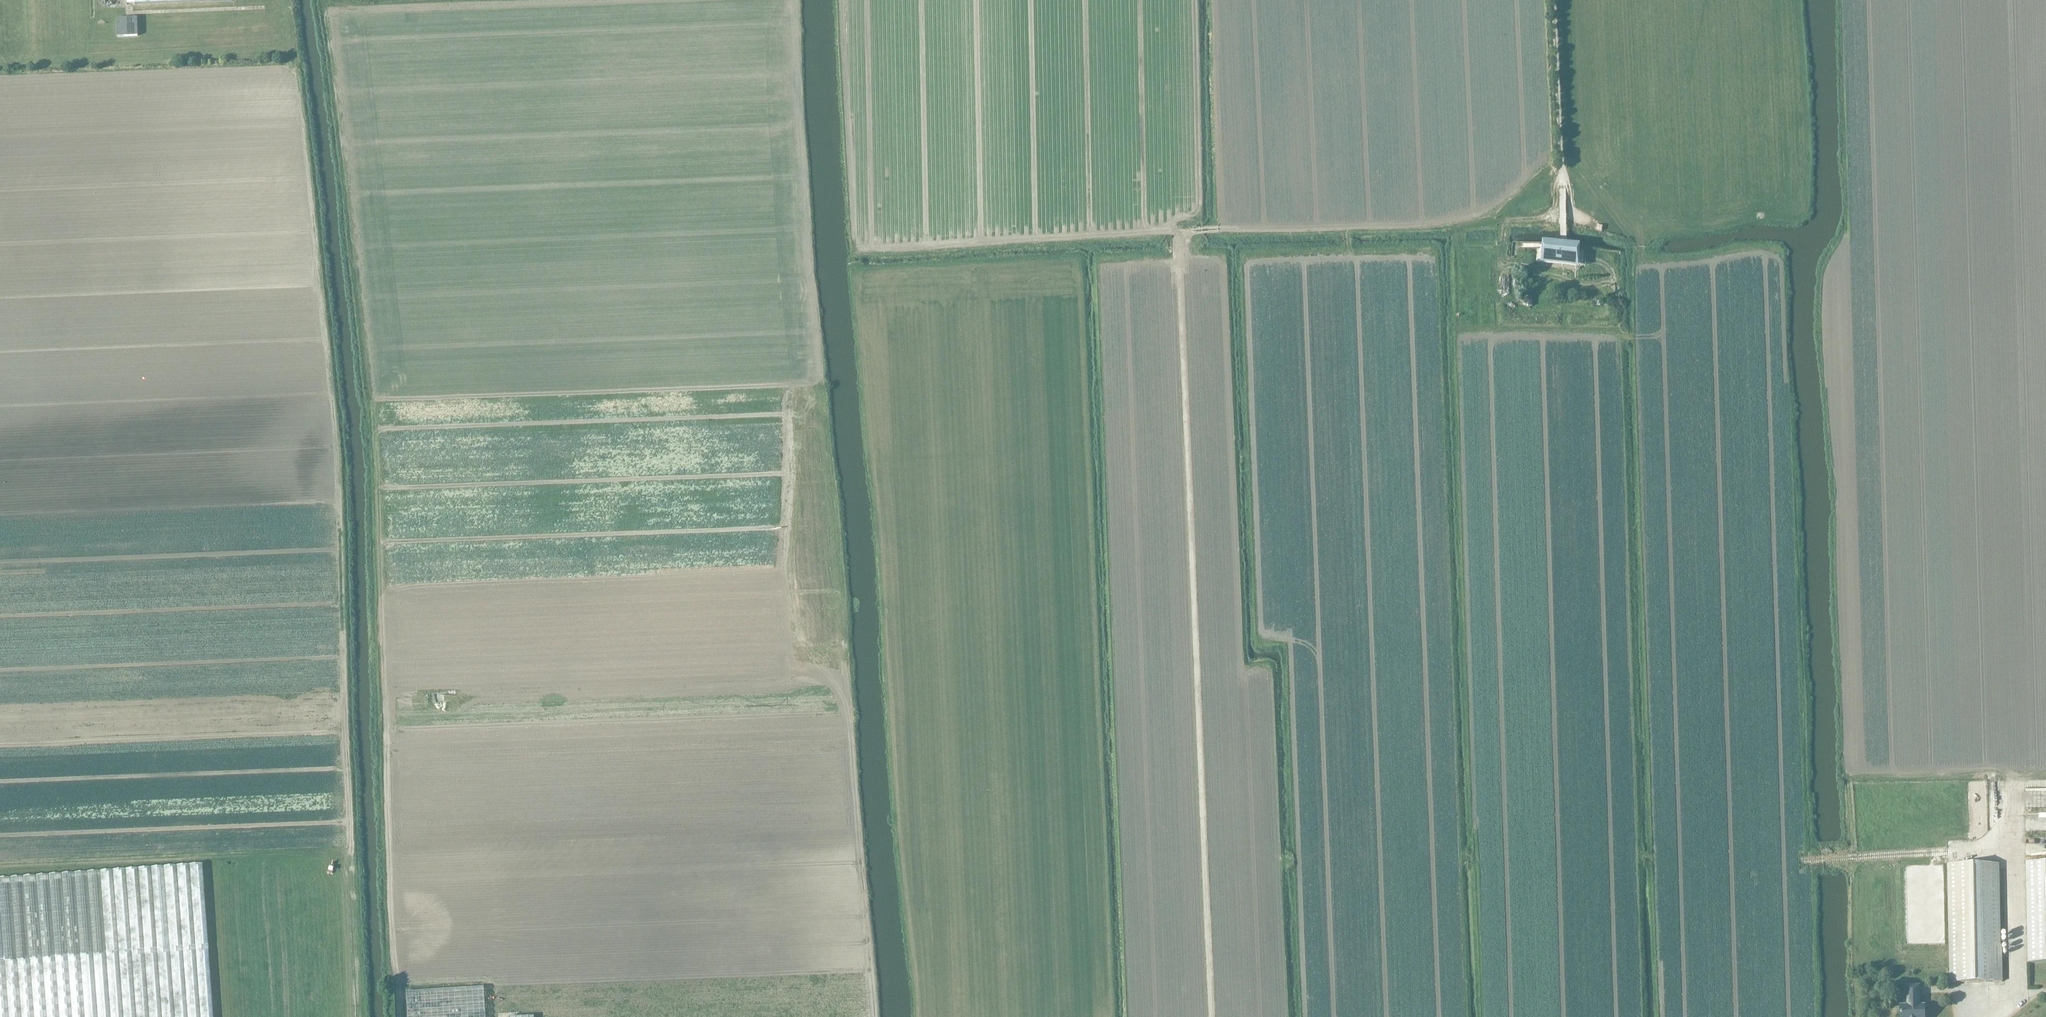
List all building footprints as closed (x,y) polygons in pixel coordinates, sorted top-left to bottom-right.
[(137,18),(117,18),(117,36),(137,36),(137,18)] [(1589,240),(1582,243),(1583,248),(1591,245),(1589,240)] [(1578,249),(1578,248),(1567,247),(1561,247),(1543,245),(1529,244),(1528,249),(1528,250),(1539,250),(1539,260),(1539,267),(1575,270),(1578,249)] [(2029,793),(2029,810),(2023,810),(2023,839),(2032,839),(2032,833),(2045,834),(2045,793),(2029,793)] [(2045,963),(2045,863),(2026,863),(2028,963),(2045,963)] [(202,864),(160,867),(0,879),(0,1016),(213,1016),(202,864)] [(1999,864),(1948,865),(1950,982),(2002,981),(2001,945),(2000,945),(1999,864)] [(1924,1005),(1918,1005),(1918,998),(1920,998),(1920,985),(1906,985),(1906,998),(1908,998),(1909,1005),(1900,1005),(1900,1016),(1925,1016),(1924,1005)] [(483,987),(405,991),(407,1016),(485,1016),(483,987)] [(513,1013),(529,1012),(529,1000),(513,1001),(513,1013)]
